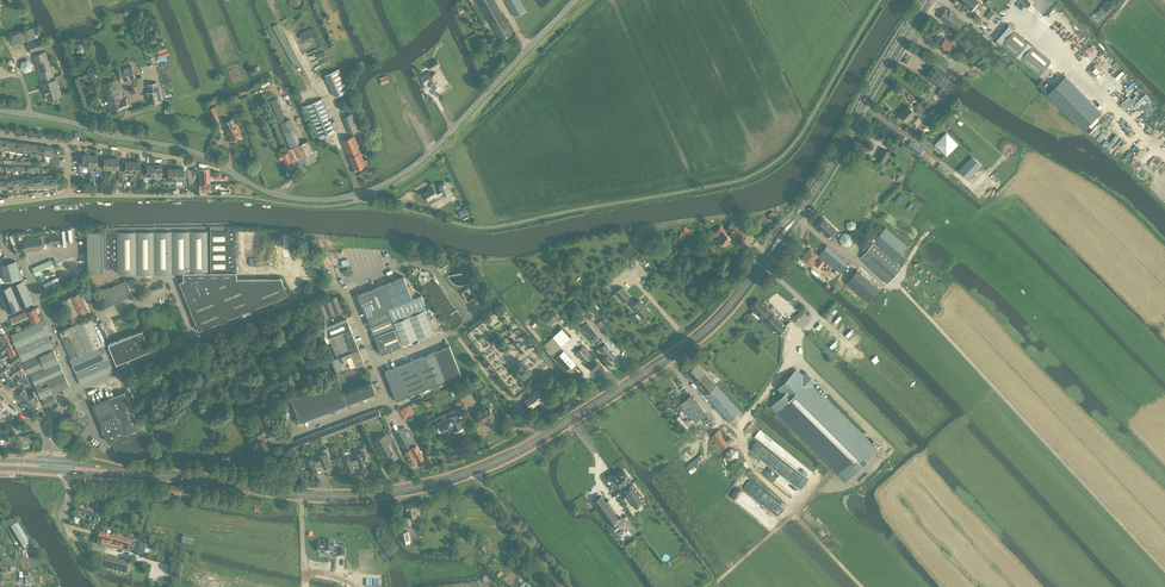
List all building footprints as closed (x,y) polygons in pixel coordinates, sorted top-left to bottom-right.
[(513,32),(505,19),(504,17),(495,0),(477,0),(500,40),(513,33),(513,32)] [(514,16),(514,17),(525,11),(519,0),(504,0),(513,16),(514,16)] [(971,10),(978,0),(977,0),(958,0),(971,10)] [(940,18),(958,31),(965,21),(953,13),(953,12),(949,9),(948,10),(946,8),(940,18)] [(299,63),(278,24),(273,26),(294,66),(299,63)] [(997,39),(995,42),(1001,46),(999,49),(998,49),(1004,54),(1004,53),(1008,49),(1039,75),(1051,61),(1013,28),(1009,24),(1009,25),(997,39)] [(26,38),(27,41),(41,36),(39,33),(36,34),(34,27),(9,37),(12,44),(26,38)] [(31,53),(43,49),(40,39),(27,43),(31,53)] [(949,50),(952,52),(954,49),(951,47),(953,44),(945,39),(941,45),(949,50)] [(48,79),(49,81),(42,83),(48,100),(62,95),(57,82),(65,79),(63,74),(55,77),(46,51),(33,55),(42,81),(48,79)] [(28,59),(21,61),(20,68),(25,72),(32,70),(33,63),(28,59)] [(428,65),(431,70),(440,65),(437,59),(428,65)] [(936,62),(927,77),(938,84),(947,69),(936,62)] [(120,70),(123,81),(135,77),(132,66),(120,70)] [(335,96),(348,91),(339,69),(325,74),(335,96)] [(425,84),(429,82),(434,89),(441,85),(437,78),(439,77),(436,72),(427,77),(426,74),(421,77),(425,84)] [(389,82),(387,75),(379,78),(382,84),(389,82)] [(1066,75),(1048,93),(1083,129),(1102,111),(1066,75)] [(112,111),(129,106),(126,97),(123,97),(117,79),(102,84),(112,111)] [(147,93),(149,103),(161,101),(159,90),(157,82),(150,85),(151,92),(147,93)] [(354,103),(355,102),(354,100),(354,99),(353,98),(352,96),(351,95),(350,95),(348,94),(346,94),(345,94),(344,95),(342,95),(341,96),(340,98),(339,99),(339,101),(339,102),(339,104),(339,105),(340,106),(341,108),(342,109),(344,109),(346,110),(347,110),(350,109),(351,108),(353,107),(353,106),(354,105),(354,103)] [(319,139),(336,131),(323,98),(305,106),(319,139)] [(916,108),(921,113),(925,109),(919,104),(916,108)] [(214,106),(209,109),(213,118),(214,118),(218,116),(215,109),(214,106)] [(900,115),(907,121),(916,112),(909,106),(900,115)] [(352,113),(343,117),(350,134),(359,130),(352,113)] [(228,121),(226,121),(230,129),(227,131),(231,140),(241,136),(233,118),(229,120),(228,120),(227,120),(228,121)] [(284,121),(280,123),(290,147),(300,142),(290,119),(285,121),(284,121)] [(943,144),(939,148),(947,155),(959,143),(958,143),(947,132),(939,140),(943,144)] [(366,164),(361,153),(369,150),(367,146),(360,149),(354,135),(342,140),(354,169),(366,164)] [(3,140),(2,149),(9,150),(10,141),(3,140)] [(291,161),(293,160),(313,151),(308,140),(300,143),(300,142),(290,147),(290,148),(288,149),(289,151),(279,155),(281,160),(283,159),(287,167),(293,165),(291,161)] [(10,141),(9,150),(16,151),(17,142),(10,141)] [(911,141),(907,147),(913,152),(918,146),(911,141)] [(17,142),(16,151),(17,151),(17,152),(23,153),(23,152),(25,143),(17,142)] [(25,143),(23,152),(30,153),(32,144),(25,143)] [(32,144),(30,153),(38,154),(39,145),(32,144)] [(39,145),(38,154),(45,155),(46,146),(39,145)] [(46,146),(45,155),(52,156),(52,155),(57,155),(58,149),(53,149),(53,148),(46,146)] [(876,159),(885,163),(891,152),(882,147),(876,159)] [(83,165),(90,165),(90,155),(87,155),(87,154),(83,154),(83,155),(83,158),(80,158),(80,167),(83,167),(83,165)] [(90,155),(90,165),(90,168),(96,168),(97,173),(101,173),(101,170),(101,162),(98,162),(98,155),(97,155),(97,154),(94,154),(94,155),(90,155)] [(101,170),(104,170),(104,168),(112,168),(112,158),(108,158),(108,157),(105,157),(105,158),(104,158),(104,162),(101,162),(101,170)] [(112,158),(112,168),(119,168),(119,174),(122,174),(123,165),(119,165),(119,158),(115,157),(115,158),(112,158)] [(972,157),(967,162),(959,170),(967,179),(968,180),(982,166),(972,157)] [(123,165),(122,174),(122,178),(126,178),(126,172),(133,172),(133,162),(130,162),(130,161),(126,161),(126,162),(126,165),(123,165)] [(133,162),(133,172),(140,172),(140,177),(144,177),(144,169),(140,169),(141,162),(140,162),(140,161),(136,161),(136,162),(133,162)] [(144,169),(144,177),(144,181),(147,181),(147,175),(154,175),(155,165),(151,165),(151,164),(147,164),(147,165),(147,169),(144,169)] [(154,175),(154,179),(162,179),(162,180),(165,181),(165,172),(162,172),(162,165),(161,165),(161,164),(158,164),(158,165),(155,165),(154,175)] [(165,172),(165,181),(168,181),(168,178),(176,178),(176,168),(173,168),(173,167),(169,167),(169,168),(169,172),(165,172)] [(176,168),(176,178),(183,178),(183,185),(187,185),(187,173),(183,173),(184,168),(183,168),(183,167),(179,167),(179,168),(176,168)] [(209,169),(199,169),(201,192),(211,192),(211,190),(213,190),(212,184),(210,184),(209,169)] [(433,186),(423,192),(428,201),(429,203),(436,199),(435,198),(442,194),(443,196),(451,192),(446,182),(438,186),(439,189),(436,191),(433,186)] [(459,212),(462,219),(470,216),(469,214),(467,209),(459,212)] [(824,218),(816,226),(827,237),(830,234),(833,237),(838,232),(835,229),(835,228),(824,218)] [(713,234),(718,239),(717,240),(724,245),(731,237),(730,237),(735,232),(740,236),(748,227),(742,222),(738,228),(732,223),(729,227),(730,228),(728,231),(721,225),(713,234)] [(690,236),(693,230),(687,227),(684,233),(681,232),(677,239),(683,242),(687,234),(690,236)] [(907,247),(885,227),(873,241),(895,261),(907,247)] [(850,233),(843,232),(839,239),(842,245),(849,245),(853,239),(850,233)] [(42,244),(50,243),(50,244),(60,243),(59,234),(50,235),(41,236),(41,237),(32,238),(32,239),(26,240),(27,250),(33,250),(33,249),(43,248),(42,244)] [(861,257),(889,282),(901,268),(873,243),(861,257)] [(848,262),(827,245),(819,254),(840,271),(848,262)] [(810,265),(813,262),(819,255),(810,248),(801,258),(810,265)] [(440,269),(448,263),(443,256),(439,259),(437,255),(430,260),(433,264),(435,262),(440,269)] [(820,258),(815,264),(819,268),(825,262),(820,258)] [(51,260),(33,268),(36,275),(55,267),(51,260)] [(23,278),(15,261),(1,264),(5,282),(23,278)] [(868,302),(879,289),(856,270),(845,282),(868,302)] [(200,274),(183,272),(183,280),(180,282),(199,330),(218,323),(288,294),(282,278),(214,305),(200,274)] [(393,306),(387,308),(393,321),(426,307),(421,295),(412,298),(404,277),(384,284),(393,306)] [(24,280),(24,279),(0,289),(0,293),(8,312),(33,302),(24,280)] [(105,307),(132,295),(126,280),(110,288),(109,287),(98,292),(105,307)] [(386,309),(387,308),(393,306),(384,284),(377,287),(386,309)] [(367,317),(386,309),(377,287),(358,295),(367,317)] [(615,293),(621,300),(619,302),(623,307),(625,304),(624,302),(630,296),(622,287),(615,293)] [(468,302),(475,296),(469,288),(462,293),(468,302)] [(92,313),(82,291),(60,301),(69,323),(92,313)] [(322,319),(343,311),(337,296),(316,304),(322,319)] [(758,298),(750,307),(763,319),(767,315),(769,317),(765,321),(778,333),(786,325),(773,313),(770,316),(768,313),(771,311),(758,298)] [(633,306),(638,312),(642,317),(649,311),(640,300),(633,306)] [(13,323),(21,319),(31,315),(32,318),(31,319),(32,323),(41,319),(39,316),(35,307),(30,309),(11,318),(13,323)] [(367,317),(373,331),(374,335),(394,327),(387,309),(367,317)] [(553,322),(559,316),(553,309),(548,314),(547,312),(543,316),(551,325),(554,322),(553,322)] [(808,314),(803,309),(792,319),(800,327),(808,320),(805,317),(808,314)] [(409,316),(418,338),(434,332),(425,310),(409,316)] [(72,358),(70,359),(82,385),(114,371),(112,365),(108,356),(110,355),(108,350),(106,351),(103,346),(106,344),(94,316),(71,326),(63,329),(64,329),(60,331),(72,358)] [(402,345),(418,338),(409,316),(393,322),(402,345)] [(329,337),(337,357),(331,359),(337,374),(342,387),(361,380),(356,367),(365,363),(347,319),(324,328),(328,338),(329,337)] [(53,347),(46,330),(42,321),(11,335),(22,361),(53,347)] [(595,341),(600,337),(587,322),(582,326),(595,341)] [(383,353),(385,352),(401,346),(394,328),(375,336),(381,351),(383,353)] [(562,328),(544,344),(552,353),(570,337),(562,328)] [(108,356),(112,365),(150,350),(142,330),(106,344),(103,346),(106,351),(108,350),(110,355),(108,356)] [(2,336),(6,342),(10,339),(8,337),(6,333),(2,336)] [(610,360),(612,359),(613,359),(615,358),(615,357),(614,356),(616,355),(602,340),(597,345),(606,355),(605,357),(608,360),(609,359),(610,360)] [(435,352),(446,380),(461,375),(449,346),(435,352)] [(585,363),(592,356),(583,346),(576,353),(585,363)] [(54,349),(23,363),(28,374),(58,360),(54,349)] [(418,358),(430,387),(446,380),(435,352),(418,358)] [(568,355),(560,362),(568,371),(568,370),(571,368),(576,364),(568,355)] [(11,365),(14,363),(19,368),(21,367),(21,368),(23,366),(19,359),(18,359),(16,356),(15,357),(9,362),(11,365)] [(398,366),(409,395),(430,387),(418,358),(398,366)] [(593,372),(600,366),(595,359),(588,365),(593,372)] [(59,362),(31,375),(35,385),(41,399),(70,386),(59,362)] [(685,373),(693,381),(730,422),(741,412),(704,372),(696,363),(685,373)] [(396,400),(409,395),(398,366),(385,371),(396,400)] [(0,374),(6,380),(14,373),(13,373),(8,367),(0,374)] [(14,373),(6,380),(14,389),(23,381),(25,383),(29,380),(21,368),(21,367),(13,373),(14,373)] [(796,370),(782,384),(779,387),(784,393),(783,395),(772,405),(847,479),(860,467),(865,462),(877,450),(812,386),(816,382),(806,372),(802,376),(796,370)] [(290,395),(300,422),(348,404),(345,395),(344,393),(338,377),(290,395)] [(358,388),(362,399),(376,393),(372,382),(358,388)] [(543,382),(540,384),(545,390),(548,388),(543,382)] [(345,395),(348,404),(362,399),(358,388),(344,393),(345,395)] [(24,400),(27,403),(36,394),(34,390),(34,389),(29,394),(24,389),(19,394),(17,396),(20,398),(23,401),(24,400)] [(479,400),(490,394),(487,390),(476,395),(479,400)] [(531,408),(544,397),(538,390),(525,400),(531,408)] [(112,440),(114,445),(118,455),(150,447),(142,428),(141,429),(125,391),(109,398),(115,414),(100,420),(109,441),(112,440)] [(36,394),(27,403),(31,406),(29,407),(32,410),(33,410),(38,405),(36,404),(39,400),(36,394)] [(46,406),(57,402),(53,395),(43,399),(46,406)] [(696,422),(697,421),(699,423),(702,420),(700,418),(707,412),(690,395),(680,404),(696,422)] [(102,401),(94,404),(93,405),(96,412),(105,409),(102,401)] [(489,421),(493,418),(492,416),(493,415),(490,408),(492,406),(490,402),(482,406),(483,409),(475,413),(480,422),(488,418),(489,421)] [(466,411),(463,405),(456,409),(459,414),(466,411)] [(373,411),(376,418),(381,416),(379,409),(373,411)] [(82,428),(88,420),(81,415),(82,415),(76,410),(69,420),(75,424),(75,423),(82,428)] [(360,416),(363,423),(376,418),(373,411),(360,416)] [(458,415),(449,419),(446,420),(438,423),(442,431),(450,428),(449,427),(452,426),(453,430),(463,427),(462,423),(467,421),(463,413),(458,415)] [(336,425),(339,432),(347,429),(344,422),(336,425)] [(320,431),(323,438),(331,435),(328,428),(320,431)] [(394,432),(402,445),(408,442),(418,461),(424,458),(415,441),(414,441),(408,430),(405,432),(402,428),(394,432)] [(719,429),(710,437),(722,450),(731,442),(719,429)] [(20,448),(35,443),(36,443),(33,432),(19,436),(20,440),(21,440),(22,444),(19,445),(20,448)] [(308,436),(311,443),(319,440),(316,433),(308,436)] [(387,434),(381,437),(375,440),(377,444),(383,455),(392,451),(388,443),(391,442),(387,434)] [(408,442),(402,445),(404,449),(409,446),(410,448),(405,451),(412,464),(418,461),(408,442)] [(353,456),(357,465),(361,463),(361,466),(368,463),(366,456),(368,455),(364,447),(361,448),(361,449),(360,451),(361,452),(357,454),(353,456)] [(316,457),(320,466),(323,464),(324,467),(331,464),(328,457),(330,456),(327,448),(324,450),(323,451),(323,452),(324,454),(320,455),(320,456),(316,457)] [(688,470),(708,454),(704,448),(684,464),(688,470)] [(733,461),(738,457),(737,450),(731,448),(725,452),(726,459),(733,461)] [(353,466),(357,465),(353,456),(350,457),(345,459),(345,457),(344,456),(343,456),(339,457),(343,465),(345,464),(347,471),(354,469),(353,466)] [(316,467),(320,466),(316,457),(313,458),(308,460),(308,458),(307,457),(305,457),(302,458),(305,466),(307,465),(310,472),(317,470),(316,467)] [(619,487),(619,486),(622,490),(636,508),(646,501),(632,482),(630,478),(624,470),(613,478),(619,487)] [(171,485),(170,493),(170,494),(173,494),(174,490),(179,491),(179,496),(181,496),(183,486),(171,485)] [(184,486),(183,494),(193,495),(194,487),(184,486)] [(601,496),(593,503),(610,526),(618,519),(601,496)] [(261,502),(262,500),(249,497),(247,506),(251,507),(251,509),(260,511),(261,502)] [(411,524),(411,523),(410,517),(413,517),(414,517),(416,516),(416,513),(415,508),(419,507),(418,501),(406,504),(407,509),(408,516),(404,517),(406,525),(411,524)] [(92,513),(77,509),(75,517),(90,522),(92,513)] [(18,524),(11,528),(23,548),(30,544),(18,524)] [(128,552),(128,550),(133,551),(138,556),(144,554),(149,555),(150,550),(146,549),(146,547),(141,543),(135,544),(130,543),(131,541),(119,538),(120,537),(118,537),(120,531),(114,530),(113,537),(100,534),(98,544),(128,552)] [(402,533),(399,533),(400,536),(401,540),(402,540),(403,540),(403,543),(404,543),(405,543),(410,542),(410,539),(408,532),(402,533)] [(182,544),(192,546),(194,538),(184,535),(182,544)] [(344,558),(345,550),(337,549),(337,550),(334,550),(334,541),(325,541),(325,542),(319,541),(318,551),(324,551),(324,553),(333,553),(333,554),(337,555),(337,557),(344,558)] [(362,549),(361,569),(374,569),(374,562),(373,561),(373,549),(362,549)] [(523,558),(519,555),(514,560),(518,563),(523,558)] [(107,558),(104,569),(127,575),(130,564),(107,558)]
